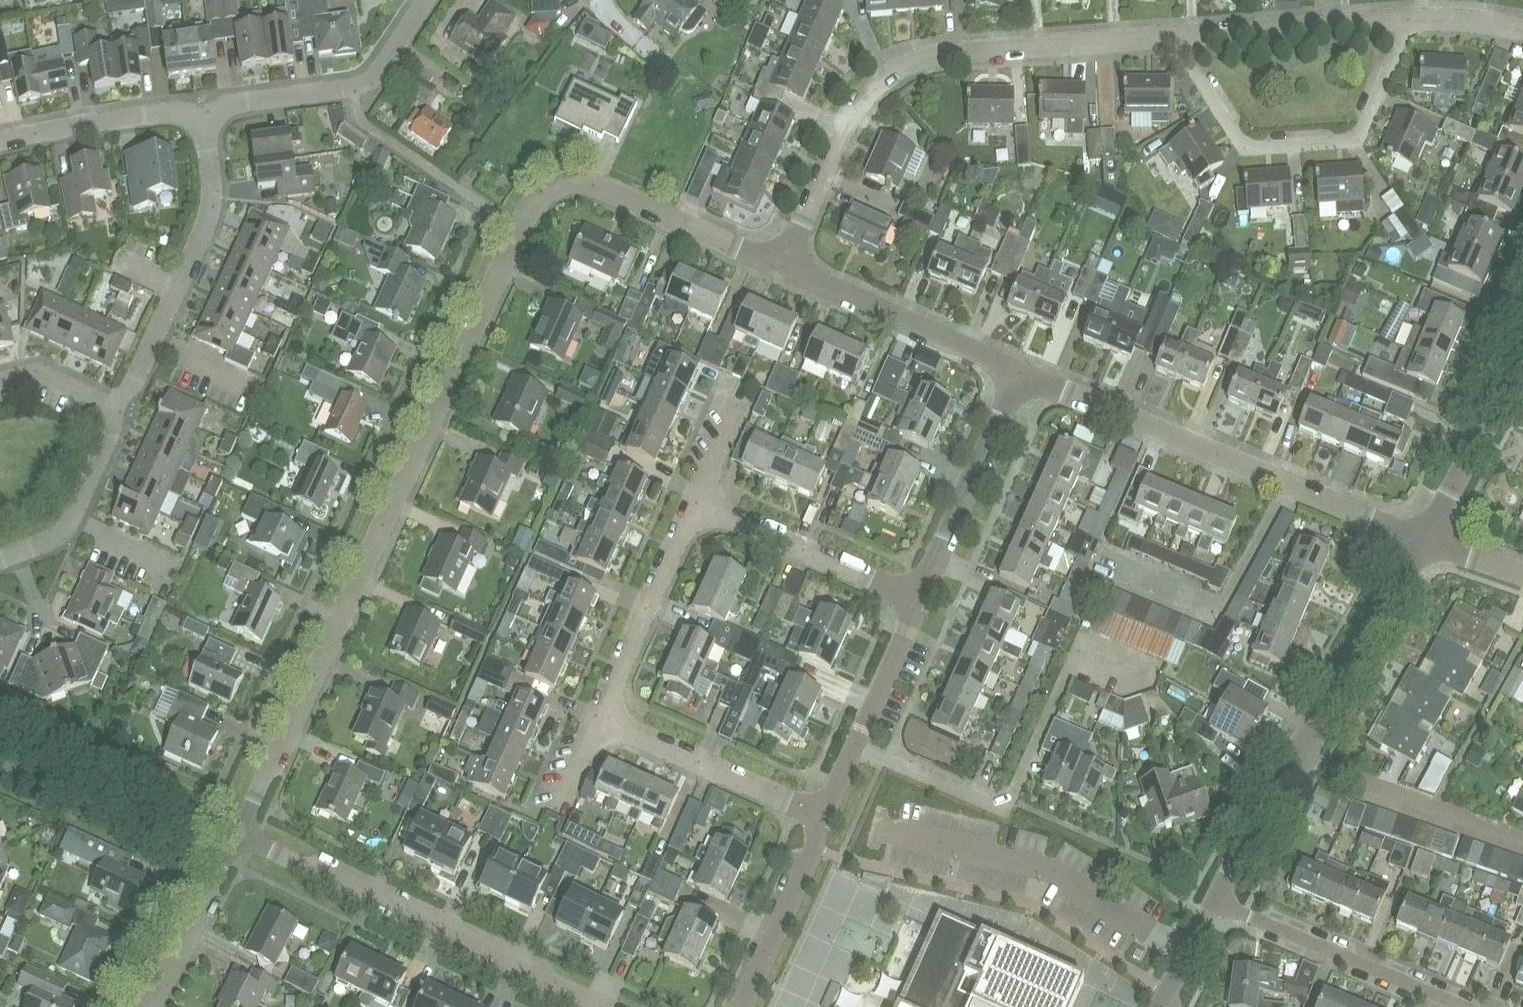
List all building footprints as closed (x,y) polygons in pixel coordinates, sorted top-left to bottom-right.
[(145,14),(143,0),(141,0),(105,7),(106,20),(145,14)] [(164,28),(161,0),(143,0),(145,14),(148,31),(164,28)] [(221,0),(203,0),(206,22),(223,20),(221,0)] [(223,20),(238,18),(236,0),(221,0),(223,20)] [(286,14),(298,12),(297,0),(284,0),(286,14)] [(301,33),(315,31),(318,54),(334,52),(335,56),(356,53),(353,32),(349,33),(347,17),(329,19),(326,0),(297,0),(301,33)] [(560,13),(559,0),(530,0),(531,15),(560,13)] [(688,0),(648,0),(633,20),(647,30),(650,27),(653,29),(654,27),(656,25),(673,38),(680,30),(682,32),(686,33),(689,33),(692,31),(706,13),(698,7),(688,0)] [(832,31),(842,8),(828,2),(828,0),(807,0),(799,17),(832,31)] [(892,0),(866,0),(867,13),(893,11),(892,0)] [(893,11),(918,9),(917,0),(892,0),(893,11)] [(918,9),(942,8),(941,0),(917,0),(918,9)] [(969,8),(988,9),(988,11),(997,11),(997,9),(1002,9),(1003,0),(969,0),(969,8)] [(500,38),(513,18),(491,4),(478,23),(468,16),(451,43),(488,67),(505,41),(500,38)] [(761,26),(770,30),(775,19),(766,16),(761,26)] [(832,31),(799,17),(790,39),(822,53),(832,31)] [(528,28),(542,37),(549,25),(535,18),(528,28)] [(587,20),(577,40),(605,51),(612,37),(598,30),(600,26),(587,20)] [(288,22),(262,26),(267,65),(293,62),(288,22)] [(186,27),(192,75),(216,72),(211,33),(204,34),(203,25),(186,27)] [(73,55),(68,26),(57,28),(61,57),(73,55)] [(267,65),(262,26),(237,29),(241,68),(267,65)] [(770,30),(761,26),(756,38),(765,42),(770,30)] [(192,75),(186,27),(169,30),(170,38),(163,39),(168,78),(192,75)] [(135,47),(112,50),(117,85),(141,82),(137,57),(149,55),(145,31),(133,33),(135,47)] [(3,35),(0,36),(0,66),(9,64),(3,35)] [(117,85),(112,50),(99,53),(96,35),(75,38),(79,65),(91,64),(94,89),(117,85)] [(822,53),(790,39),(780,60),(812,75),(822,53)] [(1482,117),(1509,56),(1494,49),(1486,68),(1489,69),(1471,112),(1482,117)] [(758,80),(754,89),(780,100),(785,91),(801,99),(812,75),(780,60),(780,61),(771,58),(766,70),(774,74),(769,84),(758,80)] [(1414,73),(1412,90),(1463,95),(1465,62),(1422,58),(1421,64),(1419,64),(1418,69),(1421,69),(1420,73),(1414,73)] [(34,63),(33,64),(40,98),(41,98),(40,96),(68,90),(62,61),(34,67),(34,63)] [(40,98),(33,64),(12,68),(19,102),(40,98)] [(418,65),(404,85),(388,109),(404,120),(420,96),(427,102),(435,90),(428,85),(434,77),(418,65)] [(731,78),(737,80),(741,72),(735,70),(731,78)] [(1125,90),(1125,113),(1168,113),(1168,80),(1125,80),(1125,86),(1123,86),(1123,90),(1125,90)] [(555,126),(573,134),(583,139),(585,135),(602,143),(604,140),(619,147),(629,128),(638,105),(621,96),(618,102),(573,81),(554,120),(555,126)] [(1039,119),(1066,119),(1065,136),(1083,137),(1084,87),(1040,86),(1039,119)] [(780,100),(754,89),(745,110),(756,115),(751,126),(783,140),(793,117),(776,110),(780,100)] [(968,102),(968,124),(1011,124),(1012,92),(968,91),(968,97),(966,97),(966,102),(968,102)] [(1519,107),(1509,129),(1502,127),(1497,138),(1522,150),(1522,109),(1519,107)] [(424,141),(440,118),(427,109),(423,115),(418,111),(411,121),(416,125),(411,132),(424,141)] [(721,127),(726,115),(718,111),(713,123),(721,127)] [(1429,126),(1399,112),(1381,153),(1386,155),(1386,157),(1390,159),(1391,157),(1412,166),(1418,151),(1429,126)] [(453,127),(440,118),(424,141),(437,150),(453,127)] [(1475,132),(1445,119),(1440,132),(1470,145),(1475,132)] [(370,141),(345,124),(338,134),(364,151),(370,141)] [(783,140),(751,126),(741,148),(773,162),(783,140)] [(1031,170),(1028,126),(1014,128),(1017,171),(1031,170)] [(1192,128),(1188,130),(1189,132),(1157,152),(1168,168),(1173,165),(1180,176),(1185,173),(1192,184),(1195,183),(1199,189),(1214,180),(1209,172),(1222,164),(1215,153),(1198,127),(1193,129),(1192,128)] [(254,164),(293,159),(291,145),(300,143),(298,130),(288,131),(288,134),(251,139),(254,164)] [(1100,131),(1103,160),(1115,159),(1114,130),(1100,131)] [(1103,160),(1100,131),(1086,132),(1088,161),(1103,160)] [(1488,176),(1522,192),(1522,163),(1519,161),(1522,152),(1522,150),(1497,138),(1492,150),(1498,153),(1488,176)] [(874,151),(861,183),(897,196),(914,152),(879,139),(874,151)] [(155,150),(140,152),(143,174),(129,176),(134,208),(155,205),(154,195),(173,192),(170,174),(174,174),(170,148),(155,150)] [(741,148),(731,170),(731,171),(763,185),(773,162),(741,148)] [(382,171),(390,155),(377,149),(369,165),(382,171)] [(706,150),(702,158),(715,164),(718,156),(706,150)] [(702,158),(692,182),(704,187),(715,164),(702,158)] [(92,198),(105,196),(113,194),(109,173),(101,175),(98,159),(72,164),(76,187),(63,189),(69,220),(95,215),(92,198)] [(294,170),(293,159),(254,164),(258,189),(285,185),(286,197),(314,193),(311,168),(294,170)] [(731,171),(731,170),(722,166),(712,190),(721,194),(753,208),(763,185),(731,171)] [(1314,181),(1316,181),(1318,203),(1334,202),(1362,200),(1359,166),(1315,170),(1316,176),(1314,176),(1314,181)] [(8,177),(4,178),(7,192),(12,191),(15,204),(0,207),(0,211),(5,232),(30,226),(28,215),(49,209),(39,170),(8,177)] [(1246,189),(1235,190),(1237,214),(1248,213),(1247,208),(1291,205),(1288,172),(1244,175),(1245,181),(1243,181),(1243,186),(1245,186),(1246,189)] [(1467,208),(1494,220),(1498,209),(1510,214),(1511,212),(1515,213),(1522,194),(1522,192),(1488,176),(1477,201),(1471,199),(1467,208)] [(1097,209),(1105,189),(1094,184),(1086,204),(1097,209)] [(442,196),(418,185),(405,213),(412,216),(408,223),(410,229),(414,230),(406,247),(435,260),(454,217),(436,209),(442,196)] [(1193,248),(1214,207),(1200,200),(1198,205),(1199,206),(1181,242),(1193,248)] [(327,218),(336,222),(344,203),(325,205),(327,218)] [(929,231),(934,218),(903,204),(897,216),(903,219),(929,231)] [(934,218),(929,231),(928,232),(940,237),(952,210),(940,204),(934,218)] [(978,222),(986,226),(993,209),(985,205),(978,222)] [(838,237),(878,255),(891,225),(851,207),(838,237)] [(1392,215),(1413,244),(1424,236),(1403,207),(1392,215)] [(1467,223),(1457,247),(1494,262),(1503,240),(1500,238),(1500,237),(1489,232),(1494,220),(1467,208),(1462,221),(1467,223)] [(242,233),(280,250),(289,229),(252,212),(242,233)] [(1311,269),(1305,217),(1291,218),(1294,249),(1286,250),(1288,272),(1311,269)] [(1170,218),(1162,233),(1176,240),(1183,224),(1170,218)] [(929,231),(903,219),(898,231),(923,242),(927,232),(928,232),(929,231)] [(324,243),(331,228),(320,223),(313,238),(324,243)] [(637,253),(584,229),(570,260),(623,285),(624,286),(639,253),(638,253),(637,253)] [(1002,277),(1021,234),(1009,229),(990,272),(1002,277)] [(280,250),(242,233),(233,253),(270,271),(280,250)] [(1021,234),(1002,277),(1013,282),(1032,239),(1021,234)] [(951,285),(970,241),(958,236),(951,254),(938,249),(928,275),(951,285)] [(1156,263),(1165,241),(1154,236),(1144,258),(1156,263)] [(1424,236),(1413,244),(1407,248),(1415,258),(1431,247),(1424,236)] [(366,240),(362,248),(369,266),(391,276),(376,309),(406,323),(425,282),(402,272),(408,259),(366,240)] [(970,241),(951,285),(975,295),(986,269),(974,263),(981,246),(970,241)] [(1369,247),(1365,258),(1376,263),(1381,251),(1369,247)] [(1494,262),(1457,247),(1448,270),(1442,267),(1437,279),(1463,291),(1468,280),(1480,284),(1480,283),(1484,285),(1494,262)] [(270,271),(233,253),(223,274),(261,291),(270,271)] [(309,253),(304,262),(315,267),(319,258),(309,253)] [(286,264),(300,271),(304,262),(305,262),(290,255),(286,264)] [(1052,269),(1077,277),(1082,264),(1057,255),(1052,269)] [(77,272),(82,262),(73,258),(69,268),(77,272)] [(1085,300),(1096,273),(1096,272),(1100,262),(1089,258),(1085,268),(1083,267),(1072,295),(1085,300)] [(91,266),(82,262),(77,272),(86,276),(91,266)] [(315,267),(304,262),(300,271),(311,276),(315,267)] [(1360,279),(1365,268),(1357,264),(1352,275),(1360,279)] [(664,301),(689,312),(703,281),(688,274),(689,272),(680,268),(675,279),(665,274),(658,289),(655,297),(664,301)] [(1031,318),(1049,277),(1048,277),(1050,272),(1039,268),(1030,287),(1018,282),(1008,309),(1031,318)] [(1096,273),(1085,300),(1096,305),(1097,304),(1100,305),(1096,314),(1094,313),(1083,340),(1105,350),(1124,305),(1129,291),(1106,281),(1108,277),(1096,273)] [(223,274),(214,295),(251,312),(261,291),(223,274)] [(1235,286),(1238,278),(1227,274),(1222,284),(1229,288),(1235,286)] [(119,292),(124,281),(115,277),(110,288),(119,292)] [(1071,286),(1049,277),(1031,318),(1054,328),(1071,286)] [(330,290),(327,279),(316,283),(320,293),(330,290)] [(124,281),(119,292),(120,292),(116,301),(129,306),(132,298),(128,296),(132,285),(124,281)] [(718,287),(703,281),(689,312),(712,322),(727,289),(719,285),(718,287)] [(1349,283),(1341,299),(1353,304),(1360,288),(1349,283)] [(629,290),(618,317),(627,322),(630,323),(642,296),(629,290)] [(1425,331),(1455,343),(1464,320),(1449,314),(1454,302),(1424,290),(1415,312),(1430,318),(1425,331)] [(47,340),(64,303),(43,293),(25,330),(47,340)] [(1174,294),(1170,303),(1178,306),(1182,298),(1174,294)] [(251,312),(214,295),(204,316),(241,333),(251,312)] [(294,297),(290,305),(289,306),(301,311),(305,302),(294,297)] [(1157,330),(1168,302),(1156,297),(1145,325),(1157,330)] [(1281,312),(1287,315),(1292,303),(1280,298),(1278,305),(1281,312)] [(312,311),(324,317),(330,304),(318,299),(312,311)] [(717,339),(706,364),(719,369),(735,332),(745,337),(742,344),(755,350),(758,343),(772,312),(757,305),(758,302),(749,299),(740,320),(729,315),(718,340),(717,339)] [(289,306),(290,305),(279,300),(275,309),(297,319),(301,311),(289,306)] [(627,322),(618,317),(597,308),(597,309),(576,300),(571,313),(591,321),(590,323),(604,329),(597,345),(614,352),(627,322)] [(1391,315),(1403,322),(1411,308),(1399,301),(1391,315)] [(1168,302),(1157,330),(1168,335),(1180,307),(1178,306),(1170,303),(1168,302)] [(64,303),(47,340),(68,349),(85,312),(64,303)] [(529,347),(559,361),(580,318),(550,303),(529,347)] [(1307,320),(1311,308),(1300,303),(1295,315),(1307,320)] [(0,305),(0,347),(13,344),(4,304),(0,305)] [(627,330),(639,335),(650,310),(638,304),(630,323),(627,330)] [(1136,310),(1124,305),(1105,350),(1130,360),(1141,333),(1128,328),(1136,310)] [(105,321),(85,312),(68,349),(88,359),(105,321)] [(786,318),(772,312),(758,343),(781,353),(796,320),(788,316),(786,318)] [(1403,322),(1391,315),(1379,337),(1390,344),(1403,322)] [(241,333),(204,316),(194,337),(228,353),(224,360),(247,371),(254,355),(235,346),(241,333)] [(342,347),(346,339),(362,346),(350,371),(343,368),(342,369),(377,385),(394,349),(374,340),(380,326),(357,316),(353,324),(339,318),(329,341),(342,347)] [(1245,319),(1240,332),(1242,332),(1230,361),(1241,365),(1252,337),(1251,337),(1257,323),(1245,319)] [(1333,319),(1323,345),(1322,345),(1332,349),(1336,351),(1347,324),(1333,319)] [(127,331),(105,321),(88,359),(109,369),(127,331)] [(1242,332),(1240,332),(1229,327),(1218,356),(1230,361),(1242,332)] [(1414,327),(1405,348),(1445,365),(1455,343),(1425,331),(1414,327)] [(828,374),(842,343),(827,336),(827,333),(819,329),(804,363),(828,374)] [(1179,380),(1195,343),(1194,343),(1198,334),(1187,329),(1179,349),(1166,344),(1156,370),(1179,380)] [(639,335),(627,330),(622,342),(652,355),(643,376),(657,382),(657,383),(686,395),(696,371),(655,353),(659,344),(639,335)] [(706,364),(717,339),(706,335),(695,360),(706,364)] [(266,345),(277,350),(281,341),(270,336),(266,345)] [(857,349),(842,343),(828,374),(851,384),(866,350),(858,347),(857,349)] [(1195,343),(1179,380),(1202,389),(1213,363),(1211,362),(1215,351),(1195,343)] [(1322,345),(1323,345),(1320,344),(1312,362),(1312,364),(1324,369),(1332,349),(1322,345)] [(277,350),(266,345),(262,353),(273,359),(277,350)] [(1445,365),(1405,348),(1396,369),(1369,358),(1362,376),(1403,392),(1409,377),(1436,388),(1445,365)] [(1267,372),(1251,410),(1275,419),(1286,393),(1273,388),(1286,354),(1276,351),(1271,363),(1267,372)] [(738,356),(731,375),(742,380),(750,361),(738,356)] [(1300,358),(1289,385),(1301,390),(1312,364),(1312,362),(1300,358)] [(886,361),(871,396),(890,404),(895,391),(905,369),(887,361),(886,361)] [(776,395),(788,370),(776,365),(765,390),(776,395)] [(1251,410),(1267,372),(1256,367),(1251,378),(1239,374),(1228,400),(1251,410)] [(799,375),(788,370),(776,395),(794,403),(796,398),(790,396),(799,375)] [(614,371),(606,388),(616,392),(623,376),(614,371)] [(315,383),(337,393),(343,382),(320,372),(315,383)] [(1364,396),(1369,384),(1348,375),(1343,386),(1364,396)] [(525,439),(545,394),(515,380),(494,424),(525,439)] [(554,399),(584,413),(590,399),(581,395),(584,388),(572,383),(569,389),(561,385),(554,399)] [(657,383),(647,406),(675,418),(686,395),(657,383)] [(1392,393),(1369,384),(1364,396),(1387,405),(1392,393)] [(616,392),(606,388),(600,402),(609,406),(616,392)] [(896,406),(939,425),(946,411),(949,412),(952,403),(919,389),(914,400),(901,394),(896,406)] [(161,409),(159,413),(197,430),(206,409),(169,392),(161,409)] [(762,419),(772,398),(761,393),(751,414),(762,419)] [(1392,393),(1387,405),(1383,414),(1405,423),(1414,403),(1392,393)] [(325,431),(350,443),(351,441),(354,440),(358,432),(357,429),(367,407),(341,395),(325,431)] [(1321,439),(1336,402),(1328,399),(1324,406),(1310,400),(1298,429),(1321,439)] [(856,430),(860,419),(867,405),(855,400),(844,424),(856,430)] [(1336,402),(1321,439),(1343,448),(1355,418),(1333,409),(1336,402)] [(647,406),(636,429),(665,441),(675,418),(647,406)] [(800,419),(815,425),(820,413),(805,406),(800,419)] [(905,420),(898,435),(903,437),(931,450),(935,441),(933,440),(939,425),(896,406),(895,407),(900,408),(896,416),(905,420)] [(1355,418),(1343,448),(1365,457),(1381,417),(1360,408),(1355,418)] [(587,431),(582,443),(609,455),(614,442),(597,435),(601,426),(608,429),(614,416),(596,409),(587,431)] [(159,414),(150,433),(187,450),(197,430),(159,413),(158,414),(159,414)] [(1383,418),(1381,417),(1365,457),(1388,467),(1394,452),(1402,455),(1411,433),(1394,426),(1391,434),(1378,428),(1383,418)] [(885,430),(860,419),(856,430),(880,441),(885,430)] [(856,430),(844,424),(823,472),(834,477),(840,464),(840,465),(845,455),(851,441),(856,430)] [(766,477),(783,438),(782,438),(778,448),(765,442),(768,436),(746,426),(740,440),(752,445),(742,467),(766,477)] [(665,441),(636,429),(631,441),(624,438),(619,448),(626,451),(626,452),(654,465),(665,441)] [(875,452),(880,441),(856,430),(851,441),(862,446),(875,452)] [(150,433),(140,454),(178,471),(187,450),(150,433)] [(225,433),(221,442),(232,447),(236,438),(225,433)] [(783,438),(766,477),(788,487),(807,446),(806,446),(804,448),(783,438)] [(851,441),(845,455),(856,460),(862,446),(851,441)] [(232,447),(221,442),(218,450),(228,455),(232,447)] [(319,510),(337,472),(324,466),(329,453),(304,442),(294,463),(306,469),(292,498),(319,510)] [(566,473),(565,474),(577,480),(587,459),(604,466),(609,455),(582,443),(578,454),(576,453),(567,473),(566,473)] [(1049,465),(1088,483),(1092,475),(1081,471),(1088,456),(1059,444),(1049,465)] [(807,446),(788,487),(811,497),(824,468),(811,462),(816,451),(807,446)] [(1125,450),(1107,491),(1119,496),(1137,455),(1125,450)] [(140,454),(131,475),(168,492),(178,471),(140,454)] [(518,478),(523,467),(500,456),(495,468),(478,460),(473,471),(475,472),(460,505),(490,519),(511,474),(518,478)] [(921,472),(893,460),(887,458),(877,481),(908,495),(914,480),(917,481),(921,472)] [(840,464),(834,477),(829,489),(841,494),(844,489),(853,485),(858,487),(871,494),(867,504),(900,520),(904,511),(901,509),(908,495),(877,481),(840,465),(840,464)] [(1049,465),(1039,487),(1074,503),(1077,495),(1072,492),(1078,479),(1088,483),(1049,465)] [(607,493),(636,506),(647,482),(618,469),(612,482),(604,479),(600,489),(608,492),(607,493)] [(553,490),(558,477),(546,472),(541,486),(553,490)] [(577,480),(565,474),(562,482),(564,483),(557,499),(565,503),(572,487),(573,488),(577,480)] [(168,492),(131,475),(121,495),(159,513),(168,492)] [(207,486),(218,490),(222,481),(211,477),(207,486)] [(1158,519),(1170,489),(1147,480),(1142,492),(1130,486),(1117,517),(1137,526),(1143,513),(1157,519),(1158,519)] [(218,490),(207,486),(202,484),(199,493),(214,499),(218,490)] [(1039,487),(1029,509),(1062,524),(1065,516),(1062,514),(1068,501),(1074,503),(1039,487)] [(1158,519),(1157,519),(1156,522),(1155,522),(1153,526),(1162,529),(1165,522),(1180,528),(1192,499),(1170,489),(1158,519)] [(1119,496),(1107,491),(1097,513),(1109,519),(1119,496)] [(607,493),(597,516),(625,529),(636,506),(607,493)] [(285,559),(290,561),(302,533),(273,520),(279,507),(251,494),(241,516),(260,524),(252,542),(245,539),(244,540),(284,558),(281,565),(282,566),(285,559)] [(159,513),(121,495),(119,500),(111,517),(149,534),(159,513)] [(565,503),(557,499),(551,513),(560,516),(565,503)] [(1180,528),(1178,532),(1177,532),(1175,538),(1183,541),(1186,535),(1187,532),(1202,537),(1202,538),(1214,508),(1192,499),(1180,528)] [(1202,538),(1202,537),(1196,550),(1207,554),(1212,542),(1224,547),(1237,518),(1214,508),(1202,538)] [(1029,509),(1020,530),(1049,543),(1058,522),(1061,524),(1062,524),(1029,509)] [(1258,553),(1271,560),(1294,517),(1282,510),(1258,553)] [(1097,513),(1087,535),(1099,541),(1109,519),(1097,513)] [(187,516),(183,525),(195,530),(199,521),(187,516)] [(578,533),(577,536),(615,551),(625,529),(597,516),(587,538),(578,533)] [(195,530),(183,525),(179,534),(191,539),(195,530)] [(1020,530),(1009,553),(1042,567),(1045,560),(1042,558),(1049,543),(1020,530)] [(437,597),(441,588),(453,594),(472,553),(478,556),(485,542),(463,532),(457,545),(442,538),(423,580),(424,581),(420,590),(437,597)] [(1087,535),(1078,557),(1090,562),(1099,541),(1087,535)] [(1142,555),(1148,542),(1130,535),(1124,551),(1129,553),(1130,550),(1142,555)] [(615,551),(577,536),(571,549),(573,549),(569,559),(568,558),(568,555),(566,553),(538,540),(533,552),(582,574),(585,566),(604,575),(615,551)] [(1170,552),(1148,542),(1142,555),(1165,564),(1170,552)] [(1291,567),(1319,579),(1328,555),(1299,543),(1290,566),(1291,567)] [(1170,552),(1165,564),(1187,574),(1192,561),(1170,552)] [(1042,567),(1009,553),(999,576),(1037,592),(1041,584),(1032,579),(1038,566),(1042,568),(1042,567)] [(1271,560),(1258,553),(1247,574),(1259,581),(1271,560)] [(508,566),(515,570),(520,559),(509,554),(506,561),(508,566)] [(221,557),(217,566),(227,571),(231,562),(221,557)] [(550,606),(584,620),(595,597),(576,588),(580,579),(531,557),(525,569),(552,581),(553,580),(566,586),(561,597),(549,592),(545,602),(550,605),(550,606)] [(1078,557),(1068,579),(1080,584),(1090,562),(1078,557)] [(786,586),(807,594),(816,569),(795,561),(786,586)] [(1213,570),(1192,561),(1187,574),(1208,582),(1206,586),(1219,591),(1230,571),(1215,565),(1213,570)] [(709,573),(703,586),(735,601),(735,600),(745,577),(711,562),(707,572),(709,573)] [(260,640),(279,599),(254,588),(259,575),(234,563),(228,577),(239,582),(235,592),(247,597),(233,628),(260,640)] [(75,597),(120,618),(124,612),(115,608),(118,602),(122,593),(108,586),(113,576),(90,565),(75,597)] [(1290,566),(1280,589),(1309,601),(1319,579),(1291,567),(1290,566)] [(1259,581),(1247,574),(1235,594),(1248,601),(1259,581)] [(1084,600),(1096,605),(1106,583),(1094,578),(1084,600)] [(1061,593),(1074,598),(1080,584),(1068,579),(1061,593)] [(735,601),(703,586),(697,601),(695,599),(690,609),(724,624),(729,614),(734,616),(738,614),(743,604),(735,600),(735,601)] [(783,594),(782,593),(770,587),(759,611),(772,618),(783,594)] [(1114,612),(1122,592),(1112,588),(1104,608),(1114,612)] [(513,598),(505,614),(514,617),(521,601),(526,604),(529,596),(515,589),(511,597),(513,598)] [(1280,589),(1271,611),(1300,623),(1309,601),(1280,589)] [(1122,592),(1114,612),(1124,617),(1132,596),(1122,592)] [(791,606),(794,598),(783,594),(772,618),(783,622),(791,606)] [(1248,601),(1235,594),(1223,616),(1236,623),(1248,601)] [(990,595),(980,617),(1009,630),(1009,631),(1017,634),(1019,628),(1017,623),(1013,622),(1019,608),(990,595)] [(1132,596),(1124,617),(1134,621),(1142,600),(1132,596)] [(120,618),(75,597),(65,619),(102,636),(108,622),(117,626),(120,618)] [(134,625),(152,633),(165,604),(152,598),(143,618),(138,616),(134,625)] [(1054,598),(1049,609),(1071,619),(1076,608),(1070,606),(1058,600),(1054,598)] [(1459,598),(1437,639),(1481,663),(1503,621),(1481,610),(1459,598)] [(1153,605),(1142,600),(1134,621),(1144,625),(1153,605)] [(1487,600),(1481,610),(1503,621),(1508,612),(1487,600)] [(1163,609),(1153,605),(1144,625),(1154,630),(1163,609)] [(584,620),(550,606),(539,628),(546,631),(545,631),(573,643),(584,620)] [(799,610),(791,606),(783,622),(796,628),(839,648),(846,633),(849,634),(853,625),(819,610),(816,617),(799,609),(799,610)] [(1071,619),(1049,609),(1044,620),(1049,622),(1039,644),(1050,649),(1056,652),(1071,619)] [(1100,635),(1109,613),(1098,609),(1089,631),(1100,635)] [(1173,613),(1163,609),(1154,630),(1164,634),(1173,613)] [(1300,623),(1271,611),(1262,633),(1291,646),(1300,623)] [(419,667),(438,625),(409,612),(389,653),(419,667)] [(1109,613),(1100,635),(1111,640),(1120,618),(1109,613)] [(1183,617),(1173,613),(1164,634),(1174,638),(1183,617)] [(514,617),(505,614),(495,635),(508,641),(512,633),(507,631),(514,617)] [(490,632),(455,615),(448,630),(483,647),(490,632)] [(1210,634),(1201,649),(1201,650),(1209,655),(1211,650),(1225,658),(1231,646),(1225,642),(1236,623),(1223,616),(1213,635),(1210,634)] [(980,617),(970,640),(999,653),(999,652),(1003,654),(1006,646),(1003,644),(1009,631),(1009,630),(980,617)] [(1183,617),(1174,638),(1184,642),(1193,622),(1183,617)] [(1131,622),(1120,618),(1111,640),(1122,644),(1131,622)] [(182,630),(204,640),(209,629),(187,619),(182,630)] [(3,622),(0,628),(0,666),(7,669),(24,632),(3,622)] [(1131,622),(1122,644),(1133,649),(1142,627),(1131,622)] [(1193,622),(1184,642),(1201,649),(1210,634),(1212,630),(1193,622)] [(130,633),(148,641),(152,633),(134,625),(130,633)] [(1153,631),(1142,627),(1133,649),(1144,653),(1153,631)] [(839,648),(796,628),(790,639),(803,645),(798,657),(832,672),(835,664),(833,662),(839,648)] [(757,652),(762,641),(735,629),(731,640),(757,652)] [(573,643),(545,631),(540,642),(531,639),(526,650),(535,654),(535,655),(563,667),(573,643)] [(672,656),(714,674),(718,665),(707,661),(714,646),(681,631),(676,640),(679,641),(672,656)] [(1153,631),(1144,653),(1155,658),(1164,636),(1153,631)] [(1291,646),(1262,633),(1250,661),(1267,668),(1269,662),(1282,667),(1291,646)] [(56,652),(53,652),(68,692),(72,691),(72,690),(90,684),(89,682),(94,680),(109,648),(80,634),(74,645),(56,652)] [(1164,636),(1155,658),(1166,662),(1175,640),(1164,636)] [(1418,673),(1454,693),(1462,697),(1481,663),(1437,639),(1418,673)] [(209,640),(188,685),(230,705),(243,676),(229,669),(236,653),(209,640)] [(757,652),(731,640),(726,651),(752,663),(757,652)] [(999,653),(970,640),(960,661),(989,674),(989,675),(997,678),(1001,670),(993,666),(999,653)] [(1185,645),(1175,640),(1166,662),(1176,667),(1185,645)] [(786,652),(762,641),(757,652),(781,662),(786,652)] [(1039,644),(1029,666),(1041,671),(1050,649),(1039,644)] [(68,692),(53,652),(51,653),(51,654),(33,661),(22,656),(8,685),(40,699),(45,698),(46,700),(64,693),(64,694),(68,692)] [(757,652),(752,663),(776,674),(781,662),(757,652)] [(1500,652),(1493,664),(1500,668),(1507,656),(1500,652)] [(563,667),(535,655),(525,677),(553,689),(563,667)] [(481,667),(508,679),(513,668),(486,656),(481,667)] [(714,674),(672,656),(665,671),(663,670),(659,679),(670,683),(666,693),(686,702),(691,692),(693,693),(699,680),(713,686),(723,691),(718,704),(729,709),(731,710),(741,686),(717,676),(714,674)] [(960,661),(951,683),(979,696),(989,675),(989,674),(960,661)] [(1029,666),(1019,688),(1032,693),(1041,671),(1029,666)] [(508,679),(481,667),(476,680),(502,691),(508,679)] [(1454,693),(1418,673),(1410,669),(1390,705),(1434,729),(1454,693)] [(1522,700),(1522,672),(1514,669),(1501,692),(1522,702),(1522,700)] [(1220,709),(1259,731),(1261,728),(1259,727),(1267,711),(1240,695),(1246,684),(1221,671),(1213,687),(1228,695),(1220,709)] [(1495,686),(1501,676),(1491,671),(1486,681),(1495,686)] [(771,699),(808,716),(815,702),(818,703),(822,694),(788,679),(783,690),(777,687),(771,699)] [(1084,686),(1073,682),(1068,695),(1078,699),(1084,686)] [(979,696),(951,683),(941,705),(977,721),(980,712),(974,709),(979,696)] [(353,737),(383,750),(403,706),(411,710),(418,696),(395,686),(389,700),(371,692),(366,703),(368,704),(353,737)] [(731,710),(729,709),(718,736),(731,742),(753,691),(741,686),(731,710)] [(1019,688),(1009,709),(1023,715),(1032,693),(1019,688)] [(167,746),(185,754),(183,760),(201,768),(218,731),(197,721),(199,716),(203,718),(208,706),(179,692),(166,721),(176,726),(167,746)] [(1139,697),(1149,724),(1174,716),(1153,692),(1139,697)] [(1096,706),(1103,709),(1109,696),(1101,693),(1096,706)] [(499,715),(534,731),(545,707),(517,695),(511,708),(498,702),(493,712),(499,715)] [(808,716),(771,699),(771,700),(764,696),(761,702),(763,706),(761,710),(772,715),(763,735),(787,745),(791,737),(804,742),(804,741),(808,731),(803,729),(808,716)] [(1109,696),(1103,709),(1123,718),(1124,702),(1109,696)] [(1124,702),(1123,718),(1123,733),(1149,724),(1139,697),(1124,702)] [(424,712),(449,723),(455,709),(430,698),(424,712)] [(977,721),(941,705),(931,728),(959,740),(970,718),(977,721)] [(1434,729),(1390,705),(1371,740),(1415,764),(1434,729)] [(463,707),(456,723),(465,727),(472,711),(463,707)] [(1023,715),(1009,709),(1000,731),(1013,737),(1023,715)] [(1259,731),(1220,709),(1212,724),(1197,716),(1189,732),(1213,745),(1219,735),(1246,749),(1255,734),(1257,735),(1259,731)] [(534,731),(499,715),(493,728),(500,732),(496,741),(524,753),(534,731)] [(128,728),(117,723),(113,734),(124,738),(128,728)] [(465,727),(456,723),(450,738),(459,742),(465,727)] [(1066,797),(1081,760),(1068,755),(1075,739),(1051,729),(1040,751),(1055,757),(1043,786),(1066,795),(1065,797),(1066,797)] [(1013,737),(1000,731),(989,754),(1004,760),(1013,737)] [(496,741),(486,763),(486,764),(514,776),(524,753),(496,741)] [(1476,768),(1485,752),(1474,745),(1465,761),(1476,768)] [(1452,761),(1436,752),(1417,788),(1433,793),(1452,761)] [(486,764),(486,763),(471,756),(463,773),(469,775),(465,783),(503,799),(514,776),(486,764)] [(1082,761),(1081,760),(1066,797),(1090,807),(1101,779),(1111,783),(1116,771),(1097,763),(1094,768),(1081,763),(1082,761)] [(318,810),(344,823),(364,780),(378,786),(383,775),(358,763),(353,774),(337,767),(318,810)] [(426,774),(454,785),(459,775),(431,763),(426,774)] [(620,804),(632,775),(608,764),(601,779),(591,774),(581,796),(593,801),(596,794),(608,799),(604,808),(615,813),(619,804),(620,804)] [(1167,777),(1184,823),(1209,814),(1203,796),(1202,797),(1192,769),(1167,777)] [(425,774),(419,786),(407,810),(418,816),(436,780),(425,774)] [(1184,823),(1167,777),(1166,774),(1140,783),(1149,807),(1147,808),(1154,829),(1182,819),(1183,823),(1184,823)] [(654,785),(632,775),(620,804),(631,809),(627,819),(636,823),(640,814),(641,814),(654,785)] [(407,810),(419,786),(408,780),(401,794),(402,795),(397,805),(407,810)] [(678,795),(654,785),(641,814),(654,820),(650,828),(660,832),(678,795)] [(1323,822),(1337,829),(1348,803),(1334,797),(1323,822)] [(690,799),(668,848),(680,853),(702,805),(690,799)] [(1357,831),(1366,807),(1351,801),(1342,825),(1357,831)] [(1370,830),(1377,809),(1367,805),(1359,826),(1370,830)] [(489,837),(501,811),(489,806),(477,832),(489,837)] [(702,806),(694,824),(703,828),(711,810),(702,806)] [(1377,809),(1370,830),(1380,833),(1387,812),(1377,809)] [(501,811),(489,837),(501,843),(513,817),(501,811)] [(1387,812),(1380,833),(1390,837),(1398,816),(1387,812)] [(572,813),(562,835),(573,841),(583,818),(572,813)] [(429,864),(446,828),(421,816),(403,852),(429,864)] [(1398,816),(1390,837),(1401,841),(1408,819),(1398,816)] [(551,840),(559,826),(543,818),(536,831),(551,840)] [(1418,823),(1408,819),(1401,841),(1411,844),(1418,823)] [(1418,823),(1411,844),(1421,848),(1429,827),(1418,823)] [(1438,830),(1429,827),(1421,848),(1431,851),(1438,830)] [(446,828),(429,864),(453,876),(471,840),(446,828)] [(1449,833),(1438,830),(1431,851),(1442,855),(1449,833)] [(1384,839),(1363,831),(1358,844),(1379,852),(1384,839)] [(1458,837),(1449,833),(1442,855),(1451,858),(1458,837)] [(589,848),(596,852),(600,842),(602,838),(595,835),(589,848)] [(1466,862),(1473,841),(1463,837),(1456,858),(1466,862)] [(715,841),(705,864),(736,877),(743,863),(745,865),(749,856),(715,841)] [(1473,841),(1466,862),(1476,866),(1484,845),(1473,841)] [(128,912),(144,878),(120,867),(125,854),(99,842),(89,863),(102,868),(92,889),(111,898),(109,903),(128,912)] [(564,873),(566,874),(578,849),(566,842),(553,868),(564,873)] [(596,852),(608,857),(612,847),(600,842),(596,852)] [(1395,843),(1387,865),(1404,871),(1412,849),(1395,843)] [(0,845),(0,889),(9,870),(8,867),(1,849),(2,849),(0,845)] [(1494,848),(1484,845),(1476,866),(1486,869),(1494,848)] [(1494,848),(1486,869),(1497,873),(1504,852),(1494,848)] [(578,849),(566,874),(576,879),(582,869),(593,874),(600,859),(578,849)] [(1442,873),(1447,861),(1417,851),(1409,874),(1427,880),(1430,869),(1442,873)] [(1504,852),(1497,873),(1508,877),(1515,856),(1504,852)] [(506,902),(523,866),(497,853),(479,889),(506,902)] [(650,854),(640,877),(652,882),(653,881),(658,870),(662,859),(650,854)] [(1311,898),(1327,861),(1328,859),(1320,855),(1315,867),(1302,862),(1296,875),(1293,874),(1290,875),(1287,883),(1288,886),(1291,888),(1290,889),(1311,898)] [(1508,877),(1519,881),(1522,868),(1522,859),(1515,856),(1508,877)] [(1327,861),(1311,898),(1331,907),(1347,869),(1327,861)] [(1460,865),(1447,861),(1442,873),(1456,878),(1460,865)] [(736,877),(705,864),(694,888),(728,903),(732,894),(729,893),(736,877)] [(539,893),(541,894),(548,878),(523,866),(506,902),(530,913),(539,893)] [(1347,869),(1331,907),(1352,915),(1364,888),(1352,883),(1356,873),(1347,869)] [(658,870),(653,881),(678,893),(683,881),(658,870)] [(1484,886),(1488,876),(1475,871),(1471,882),(1484,886)] [(1369,876),(1364,888),(1352,915),(1373,924),(1389,885),(1369,876)] [(1488,876),(1484,886),(1505,894),(1509,884),(1488,876)] [(652,882),(640,877),(629,904),(640,909),(647,894),(652,882)] [(653,881),(652,882),(647,894),(673,905),(678,893),(653,881)] [(1505,894),(1518,899),(1515,906),(1521,908),(1514,925),(1522,928),(1522,889),(1509,884),(1505,894)] [(16,890),(6,911),(21,917),(30,896),(16,890)] [(581,939),(599,903),(573,890),(556,926),(581,939)] [(77,910),(48,897),(40,915),(51,920),(53,917),(71,925),(77,910)] [(1416,934),(1428,906),(1407,897),(1396,925),(1416,934)] [(1428,906),(1416,934),(1437,942),(1455,902),(1442,897),(1437,910),(1428,906)] [(1468,907),(1455,902),(1437,942),(1458,951),(1474,912),(1467,909),(1468,907)] [(599,903),(581,939),(605,950),(623,914),(599,903)] [(663,929),(705,947),(712,933),(714,934),(718,925),(679,908),(675,918),(667,921),(663,929)] [(273,966),(296,923),(268,909),(246,951),(273,966)] [(1494,920),(1474,912),(1458,951),(1478,960),(1494,920)] [(637,916),(621,953),(633,959),(649,921),(637,916)] [(1083,981),(941,917),(940,918),(938,917),(937,918),(939,920),(925,951),(923,950),(922,951),(925,952),(912,980),(910,979),(909,980),(912,981),(900,1006),(1071,1006),(1083,981)] [(1494,920),(1478,960),(1498,968),(1510,941),(1502,938),(1507,926),(1494,920)] [(60,967),(91,981),(110,939),(80,925),(73,939),(76,941),(70,954),(67,952),(60,967)] [(705,947),(663,929),(658,941),(668,945),(663,957),(697,972),(701,963),(698,962),(705,947)] [(338,941),(325,934),(320,943),(321,949),(331,954),(338,941)] [(6,951),(11,940),(0,935),(0,948),(6,951)] [(363,995),(378,963),(351,949),(335,981),(361,994),(363,995)] [(1231,989),(1275,994),(1278,973),(1250,969),(1251,963),(1237,961),(1236,967),(1234,967),(1231,989)] [(1311,986),(1319,969),(1302,962),(1294,981),(1284,980),(1282,995),(1289,997),(1289,999),(1306,1001),(1309,985),(1311,986)] [(361,994),(357,1004),(362,1006),(369,1006),(373,999),(388,1006),(390,1006),(405,976),(378,963),(363,995),(361,994)] [(76,1005),(53,994),(58,982),(27,967),(19,986),(33,992),(26,1006),(74,1006),(76,1005)] [(319,982),(291,967),(283,983),(311,997),(319,982)] [(843,971),(833,981),(856,1006),(867,995),(843,971)] [(256,1006),(263,992),(270,996),(276,985),(253,972),(247,984),(233,976),(222,995),(227,997),(222,1006),(257,1006),(256,1006)] [(455,1000),(427,987),(417,1006),(451,1006),(455,1000)] [(1231,989),(1229,1006),(1285,1006),(1285,1005),(1262,1003),(1264,993),(1275,994),(1231,989)] [(1346,1001),(1325,992),(1318,1006),(1344,1006),(1346,1001)] [(326,999),(314,993),(307,1006),(322,1006),(326,999)]
